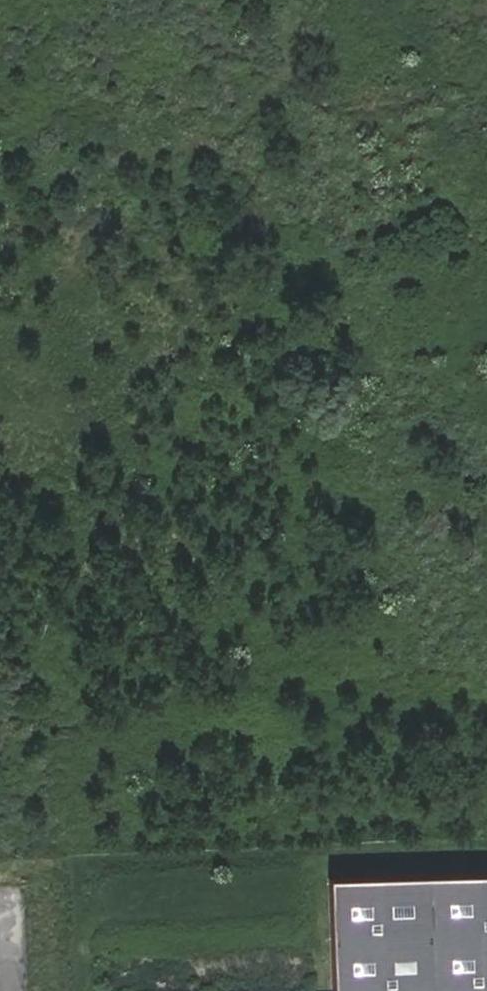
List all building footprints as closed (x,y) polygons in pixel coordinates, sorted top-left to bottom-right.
[(330,882),(332,990),(486,990),(486,878),(330,882)]
